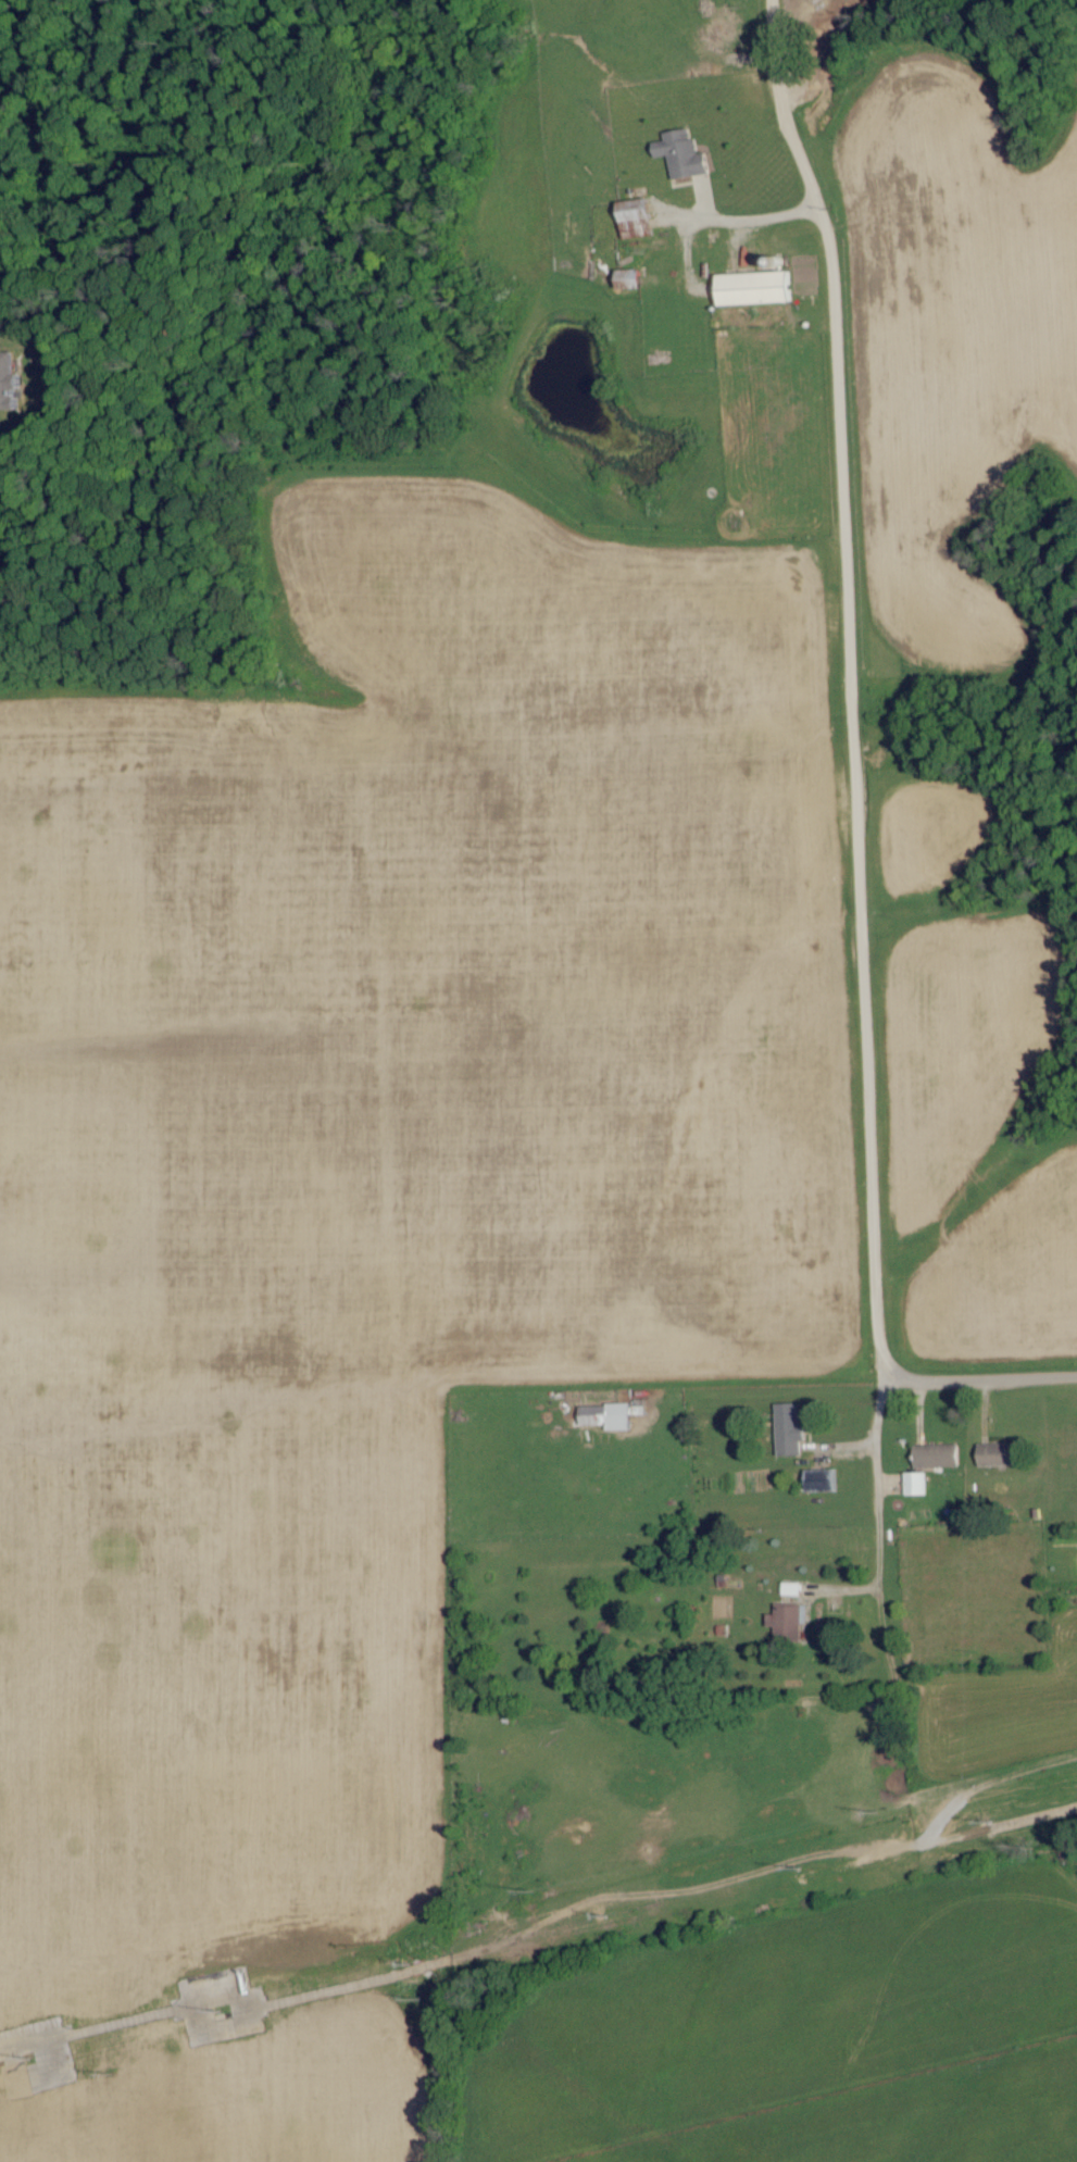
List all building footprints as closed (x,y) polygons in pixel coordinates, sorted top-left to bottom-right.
[(715,173),(712,153),(703,155),(700,137),(696,138),(694,128),(668,133),(670,141),(657,143),(660,158),(672,156),(677,180),(715,173)] [(625,201),(627,238),(658,237),(656,199),(625,201)] [(625,289),(649,288),(649,270),(625,270),(625,289)] [(724,274),(726,306),(798,303),(796,271),(724,274)] [(25,409),(23,375),(19,375),(18,352),(0,353),(0,410),(25,409)] [(779,1405),(780,1457),(805,1456),(804,1441),(809,1441),(809,1427),(804,1427),(803,1404),(779,1405)] [(635,1432),(635,1405),(598,1406),(598,1427),(610,1427),(610,1432),(635,1432)] [(1026,1444),(981,1445),(982,1468),(1027,1467),(1026,1444)] [(918,1446),(917,1468),(961,1469),(962,1447),(918,1446)] [(840,1492),(839,1470),(810,1471),(810,1493),(840,1492)] [(929,1496),(929,1473),(907,1474),(908,1497),(929,1496)] [(805,1638),(804,1606),(779,1607),(779,1614),(771,1614),(771,1627),(778,1627),(778,1638),(805,1638)]
